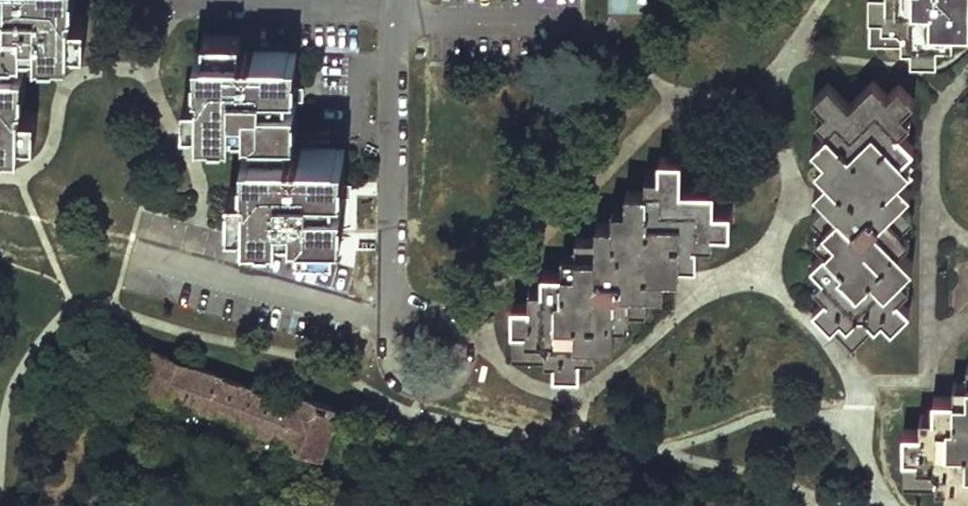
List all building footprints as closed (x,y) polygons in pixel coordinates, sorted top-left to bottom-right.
[(17,62),(17,45),(25,45),(25,41),(39,41),(39,48),(72,48),(72,35),(86,35),(87,10),(72,9),(72,0),(0,0),(0,61),(17,62)] [(910,52),(935,53),(936,36),(951,37),(952,24),(967,24),(967,0),(868,0),(866,40),(910,41),(910,52)] [(286,147),(286,132),(295,132),(295,98),(301,98),(302,85),(295,85),(296,52),(238,51),(238,36),(204,35),(204,50),(194,50),(193,82),(198,83),(198,99),(184,99),(184,124),(198,125),(198,132),(230,133),(230,126),(251,126),(251,146),(286,147)] [(20,144),(20,136),(35,136),(35,109),(20,109),(21,94),(24,94),(25,62),(17,62),(0,61),(0,143),(20,144)] [(814,304),(852,344),(882,315),(891,324),(910,306),(899,293),(908,283),(900,274),(912,261),(898,247),(909,236),(901,227),(913,215),(899,199),(910,187),(899,175),(910,164),(902,154),(913,143),(900,129),(910,119),(902,108),(913,97),(899,81),(887,92),(873,78),(849,101),(829,81),(813,96),(824,108),(816,117),(826,128),(813,142),(823,154),(816,163),(825,175),(815,186),(824,197),(813,209),(826,223),(814,236),(824,248),(811,261),(823,273),(815,282),(825,293),(814,304)] [(286,147),(251,146),(242,146),(241,178),(246,178),(246,185),(229,185),(228,220),(245,221),(245,229),(278,230),(278,223),(291,223),(291,227),(301,228),(300,243),(334,244),(335,228),(341,228),(341,195),(348,195),(348,180),(342,180),(342,148),(286,147)] [(527,302),(512,301),(511,356),(544,357),(553,357),(553,370),(578,371),(579,354),(596,354),(596,341),(612,341),(613,323),(630,323),(630,310),(648,310),(648,288),(662,289),(662,272),(678,272),(678,259),(698,259),(699,239),(712,239),(713,226),(731,226),(731,204),(712,203),(713,183),(680,183),(680,154),(658,154),(658,171),(646,171),(646,186),(625,186),(624,205),(612,204),(611,221),(595,220),(594,238),(575,238),(575,253),(560,253),(560,269),(541,269),(541,287),(527,287),(527,302)] [(290,400),(153,350),(140,388),(184,404),(185,401),(277,435),(275,438),(321,455),(338,407),(294,391),(290,400)] [(933,394),(933,412),(920,412),(920,427),(904,427),(903,482),(944,484),(945,496),(967,496),(967,378),(954,378),(954,394),(933,394)]
